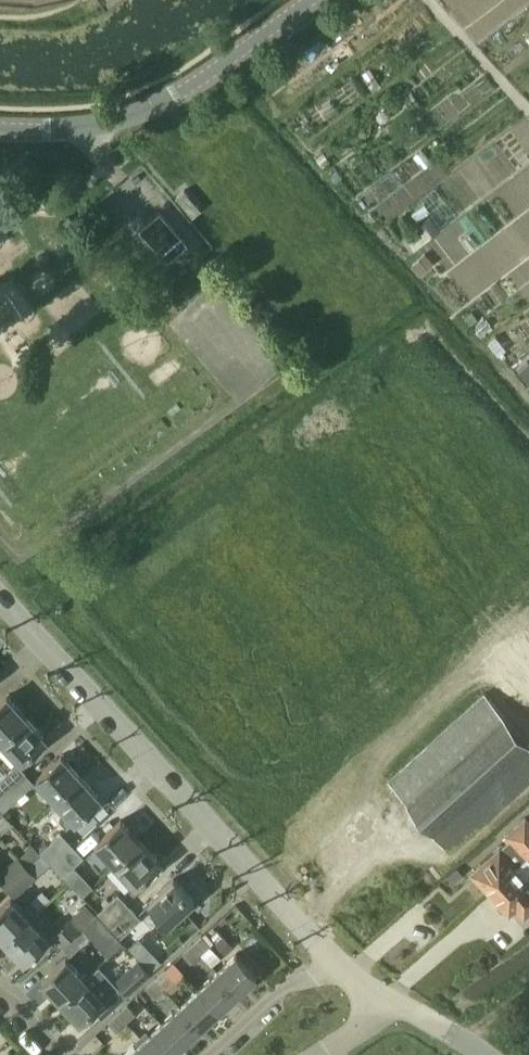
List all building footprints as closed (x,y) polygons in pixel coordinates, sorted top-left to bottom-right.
[(193,217),(201,209),(184,190),(176,197),(193,217)] [(140,229),(168,261),(188,243),(160,211),(140,229)] [(484,692),(388,780),(451,852),(528,781),(528,743),(484,692)] [(2,742),(27,718),(8,696),(0,703),(0,739),(2,742)] [(27,718),(2,742),(21,762),(47,738),(27,718)] [(37,779),(57,801),(66,792),(82,777),(62,756),(37,779)] [(26,774),(26,773),(16,782),(6,773),(0,778),(0,798),(26,774)] [(3,811),(34,782),(26,774),(0,798),(0,808),(3,811)] [(100,797),(82,777),(66,792),(57,801),(67,812),(61,818),(68,827),(75,821),(100,797)] [(472,873),(488,891),(489,892),(527,857),(518,847),(528,838),(528,819),(526,816),(503,835),(502,835),(503,836),(508,842),(500,849),(472,873)] [(96,844),(116,865),(142,842),(122,820),(96,844)] [(41,853),(39,854),(40,856),(48,864),(49,863),(50,863),(71,843),(61,832),(40,851),(41,853)] [(489,892),(509,914),(517,907),(524,916),(528,912),(528,881),(527,879),(528,877),(528,838),(518,847),(527,857),(489,892)] [(161,862),(142,842),(116,865),(135,886),(161,862)] [(50,863),(62,877),(84,857),(71,843),(50,863)] [(6,887),(28,866),(17,855),(0,872),(0,881),(6,887)] [(28,866),(6,887),(15,896),(48,864),(40,856),(28,866)] [(169,922),(194,899),(174,878),(150,901),(169,922)] [(106,923),(109,927),(121,915),(131,907),(118,893),(96,914),(95,915),(105,925),(106,923)] [(7,942),(30,920),(35,915),(27,907),(22,911),(10,898),(0,908),(0,935),(7,942)] [(51,934),(62,945),(95,915),(96,914),(85,902),(51,934)] [(109,927),(119,937),(141,918),(131,907),(121,915),(109,927)] [(35,915),(30,920),(7,942),(25,962),(49,940),(38,929),(43,924),(35,915)] [(95,915),(62,945),(70,954),(105,925),(95,915)] [(213,940),(205,931),(192,944),(200,953),(213,940)] [(190,962),(200,953),(192,944),(183,953),(190,962)] [(237,993),(256,975),(235,953),(216,971),(237,993)] [(42,980),(61,1001),(85,979),(66,958),(42,980)] [(142,962),(120,981),(130,991),(151,972),(142,962)] [(99,966),(85,979),(61,1001),(80,1021),(117,986),(99,966)] [(163,987),(173,978),(165,969),(155,978),(163,987)] [(237,993),(216,971),(198,988),(218,1010),(237,993)] [(154,996),(163,987),(155,978),(145,986),(154,996)] [(218,1010),(198,988),(180,1005),(200,1027),(218,1010)] [(127,1021),(136,1013),(127,1003),(118,1012),(127,1021)] [(200,1027),(180,1005),(161,1022),(181,1044),(200,1027)] [(117,1031),(127,1021),(118,1012),(108,1021),(117,1031)] [(161,1022),(143,1039),(158,1054),(169,1054),(181,1044),(161,1022)] [(143,1039),(125,1054),(158,1054),(143,1039)]
